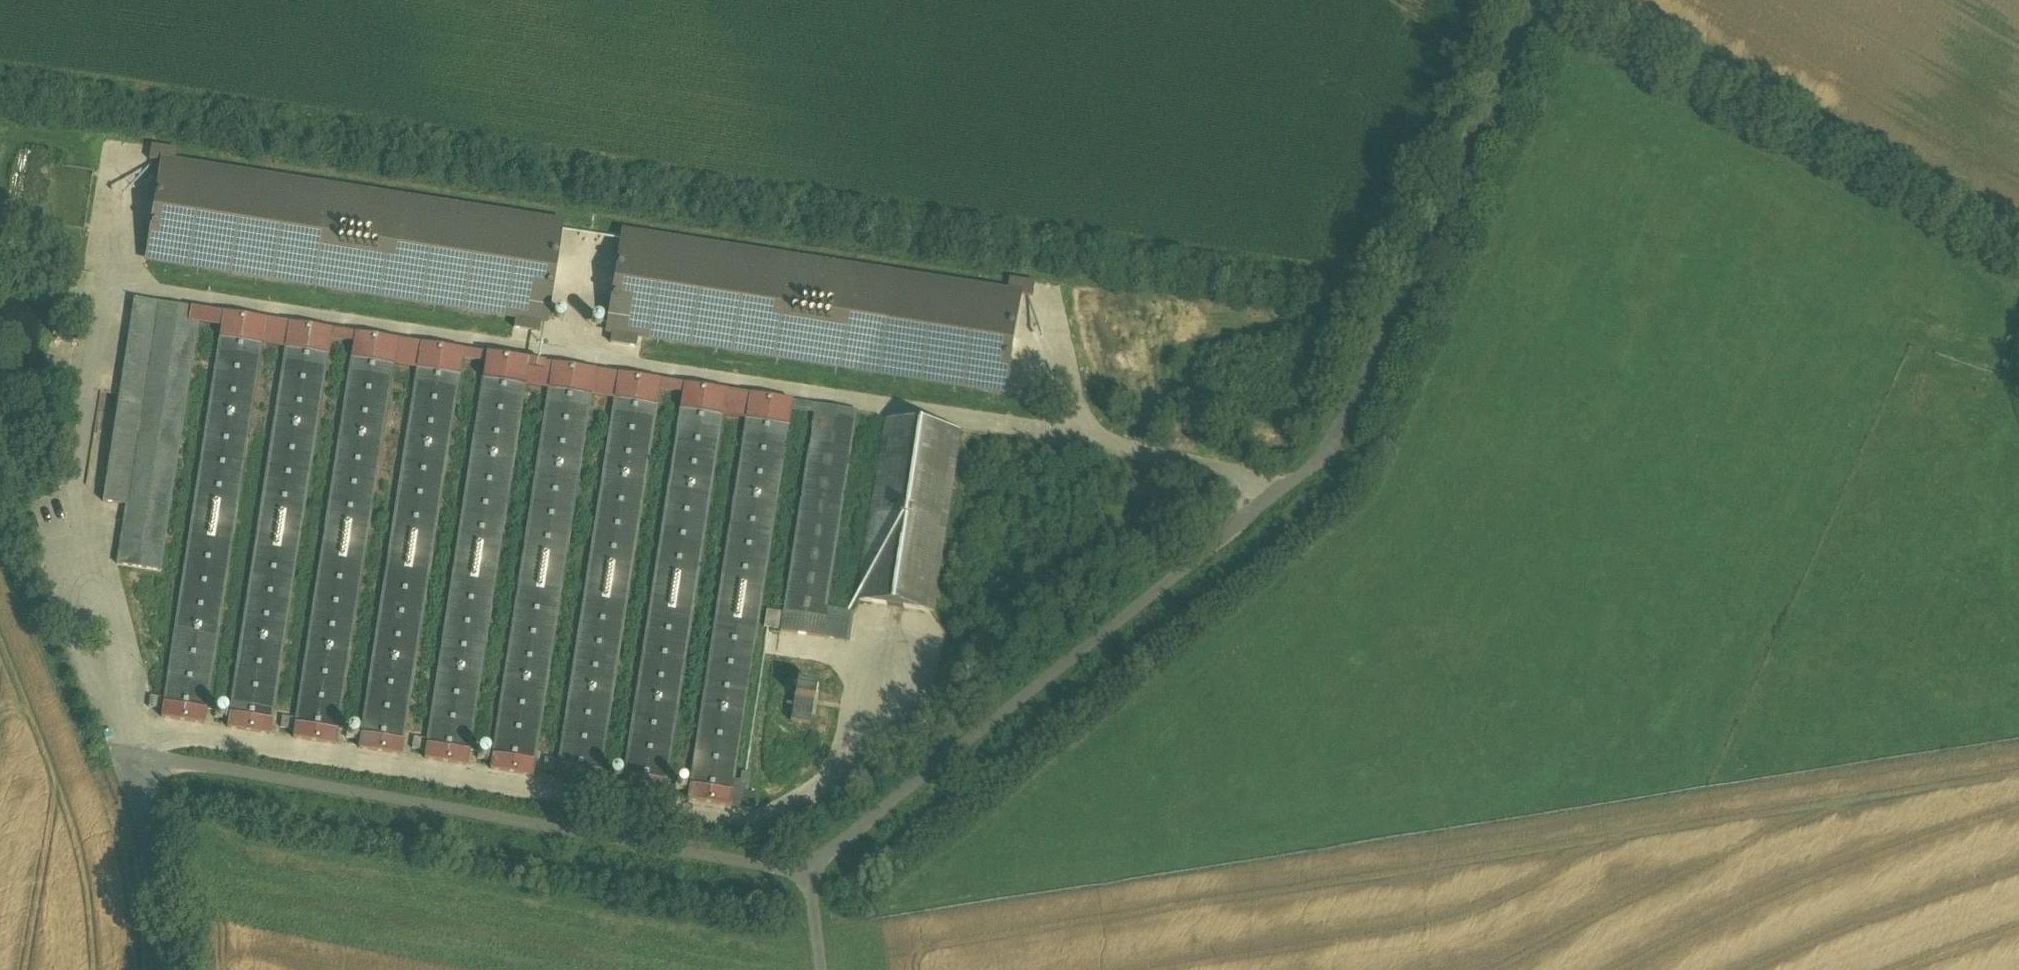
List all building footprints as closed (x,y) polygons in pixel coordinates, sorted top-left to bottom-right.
[(564,219),(164,161),(149,265),(549,322),(564,219)] [(1019,289),(618,227),(601,333),(1002,395),(1019,289)] [(617,384),(557,780),(599,787),(660,390),(682,394),(621,791),(664,798),(725,401),(748,405),(687,801),(753,811),(755,796),(747,794),(749,784),(733,781),(790,411),(814,414),(783,615),(766,612),(764,628),(780,631),(780,633),(823,639),(823,638),(849,643),(854,613),(827,609),(858,412),(133,301),(102,503),(125,507),(116,566),(160,573),(166,537),(165,537),(198,320),(222,324),(161,719),(204,726),(264,329),(288,333),(227,730),(269,736),(330,340),(354,343),(293,740),(335,746),(396,350),(419,353),(358,750),(401,757),(462,360),(485,364),(424,760),(467,767),(527,370),(551,374),(490,771),(532,777),(593,380),(617,384)] [(889,421),(860,602),(932,613),(960,432),(889,421)] [(815,687),(796,684),(790,723),(809,726),(815,687)] [(155,700),(153,701),(151,701),(150,703),(150,704),(150,705),(150,707),(151,708),(152,709),(153,710),(155,710),(157,710),(158,708),(159,707),(160,706),(160,705),(160,704),(159,702),(158,701),(156,700),(155,700)] [(220,710),(218,711),(217,713),(216,715),(217,718),(218,719),(220,720),(221,720),(223,720),(224,719),(225,718),(226,715),(225,713),(225,712),(223,711),(222,710),(220,710)] [(288,719),(287,719),(285,720),(283,720),(283,722),(282,724),(283,727),(284,728),(285,729),(287,729),(289,728),(291,727),(292,724),(291,722),(291,721),(290,720),(288,719)] [(352,730),(351,731),(350,731),(348,733),(347,736),(348,738),(350,740),(353,741),(354,740),(356,739),(357,738),(358,736),(357,733),(356,732),(355,731),(352,730)] [(418,741),(416,742),(415,742),(414,744),(413,746),(413,747),(414,749),(415,750),(416,751),(418,751),(420,751),(421,750),(423,749),(423,746),(422,744),(422,743),(421,742),(418,741)] [(484,751),(482,751),(480,752),(480,753),(479,755),(479,756),(479,757),(480,759),(481,760),(482,761),(484,761),(486,761),(487,760),(488,759),(489,756),(488,754),(487,753),(486,752),(484,751)] [(552,762),(550,761),(548,762),(547,763),(546,764),(545,766),(546,769),(548,771),(550,772),(553,771),(554,770),(555,769),(555,767),(555,766),(555,765),(554,763),(553,763),(552,762)] [(616,772),(614,772),(613,773),(611,774),(611,777),(611,779),(612,780),(613,781),(614,782),(616,782),(617,782),(619,781),(620,779),(621,777),(621,775),(620,774),(619,773),(618,772),(616,772)] [(684,782),(682,781),(679,783),(677,784),(677,785),(677,787),(677,790),(679,791),(682,792),(684,791),(685,790),(686,789),(687,788),(687,787),(686,785),(686,784),(684,782)]
